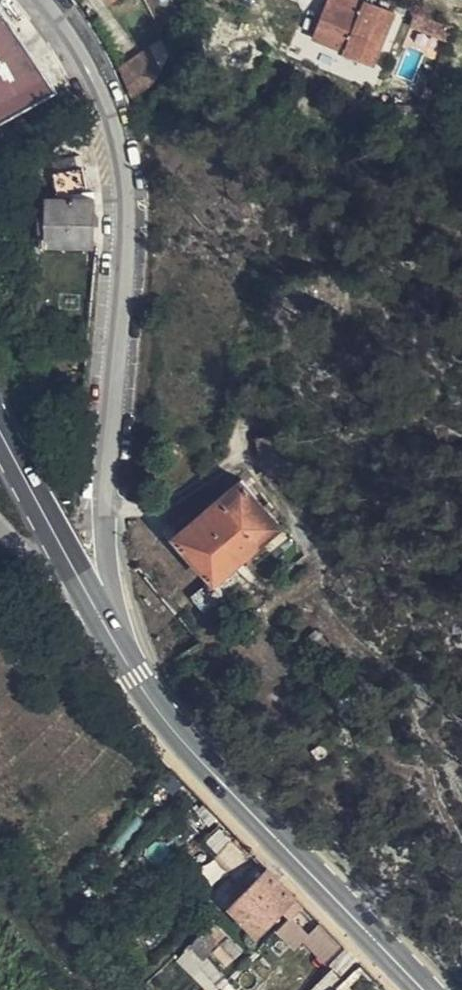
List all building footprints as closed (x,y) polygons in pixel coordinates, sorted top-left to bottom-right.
[(0,0),(0,122),(59,90),(24,38),(0,0)] [(8,0),(0,0),(24,38),(59,90),(66,85),(41,42),(8,0)] [(364,0),(328,0),(314,38),(345,49),(345,52),(375,64),(395,13),(364,0)] [(121,70),(132,96),(143,90),(157,80),(162,70),(152,49),(121,70)] [(59,190),(55,158),(54,151),(38,172),(34,189),(59,190)] [(80,154),(55,158),(59,190),(87,185),(80,154)] [(50,241),(88,241),(96,241),(96,196),(50,197),(50,214),(43,214),(43,228),(50,229),(50,241)] [(88,249),(88,241),(50,241),(50,229),(43,228),(43,249),(88,249)] [(263,460),(290,453),(285,433),(257,441),(261,455),(263,460)] [(296,470),(290,453),(263,460),(268,479),(296,470)] [(240,481),(221,497),(260,542),(279,527),(240,481)] [(260,542),(221,497),(174,535),(213,579),(208,584),(220,598),(234,586),(224,572),(260,542)] [(260,542),(269,552),(287,536),(279,527),(260,542)] [(0,569),(0,592),(4,594),(12,574),(0,569)] [(193,596),(206,611),(220,598),(208,584),(193,596)] [(144,602),(155,592),(151,589),(141,598),(144,602)] [(148,608),(159,598),(155,592),(144,602),(148,608)] [(317,651),(326,644),(315,633),(307,639),(317,651)] [(340,659),(326,644),(317,651),(331,666),(340,659)] [(320,745),(312,751),(318,759),(326,753),(320,745)] [(180,782),(168,769),(161,778),(172,790),(180,782)] [(180,813),(191,801),(184,795),(182,797),(178,793),(175,796),(179,800),(173,806),(180,813)] [(210,821),(191,801),(180,813),(199,832),(210,821)] [(279,883),(265,869),(229,905),(243,919),(265,897),(279,883)] [(294,898),(279,883),(265,897),(281,912),(283,910),(294,898)] [(265,897),(243,919),(259,934),(281,912),(265,897)] [(294,898),(283,910),(289,917),(302,905),(294,898)] [(211,921),(196,936),(211,950),(227,936),(211,921)] [(196,936),(190,942),(192,945),(181,955),(183,956),(179,960),(190,971),(198,963),(204,958),(211,950),(196,936)] [(227,936),(211,950),(226,966),(241,950),(227,936)] [(128,965),(116,953),(108,962),(118,972),(128,965)] [(204,958),(198,963),(213,979),(219,972),(204,958)]
